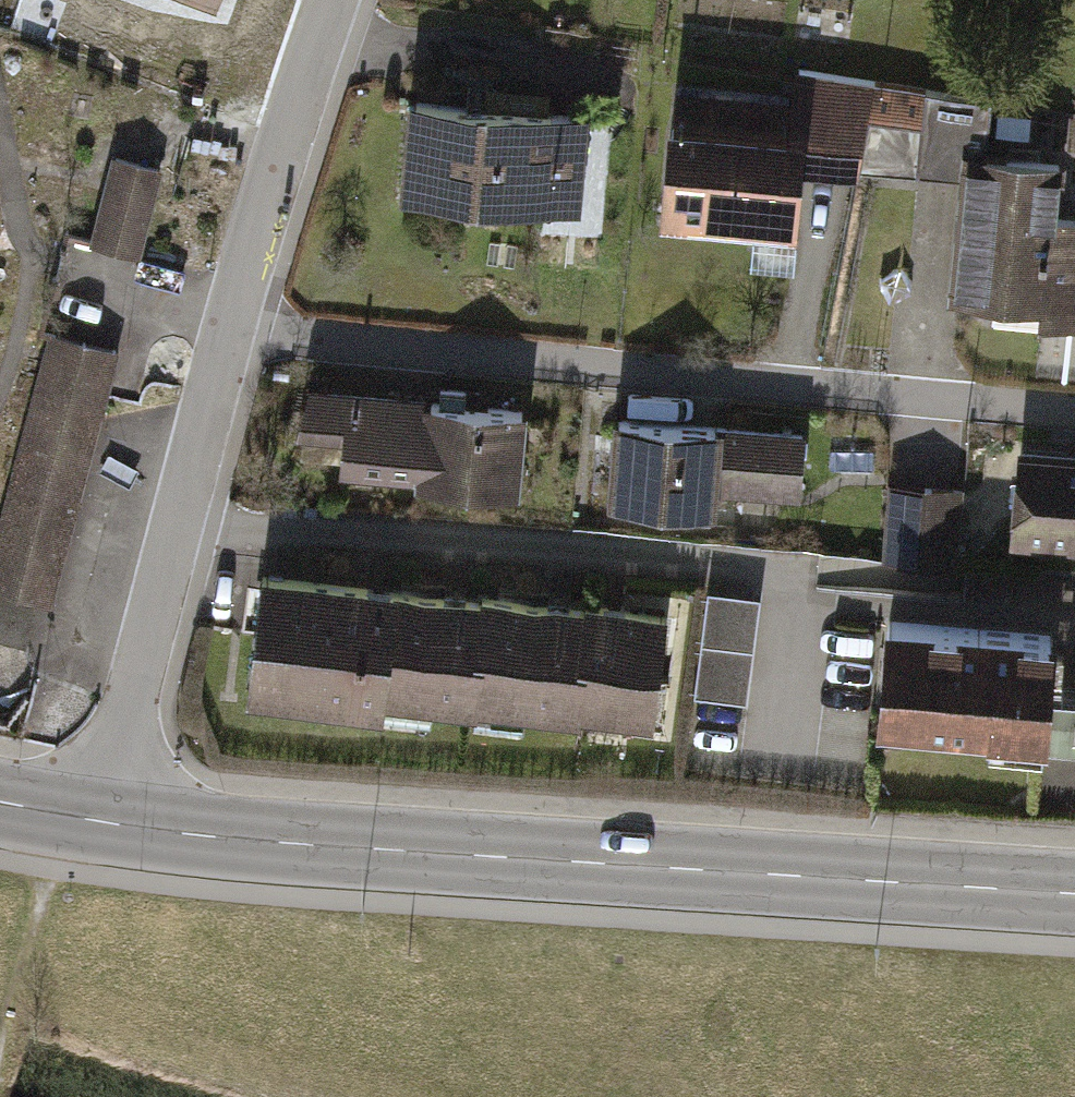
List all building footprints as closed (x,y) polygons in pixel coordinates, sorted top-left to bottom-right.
[(785,134),(670,123),(661,217),(806,231),(812,177),(870,183),(880,85),(791,76),(785,134)] [(880,85),(870,183),(962,192),(952,295),(1021,302),(1019,321),(1074,327),(1074,217),(1060,216),(1065,163),(985,155),(991,96),(880,85)] [(404,99),(396,192),(583,207),(591,114),(404,99)] [(162,163),(108,153),(91,237),(145,248),(162,163)] [(55,601),(122,356),(54,337),(0,533),(0,585),(55,601)] [(536,411),(303,388),(299,435),(339,439),(336,472),(528,491),(536,411)] [(810,436),(613,417),(605,500),(722,511),(724,488),(804,496),(810,436)] [(1014,443),(1004,538),(1074,545),(1074,449),(1014,443)] [(965,489),(890,482),(883,552),(958,560),(965,489)] [(253,573),(245,692),(394,703),(402,583),(253,573)] [(402,583),(394,703),(477,708),(485,588),(402,583)] [(485,588),(477,708),(580,715),(588,595),(485,588)] [(750,701),(758,595),(703,591),(695,697),(750,701)] [(588,595),(580,715),(659,721),(667,601),(588,595)] [(887,615),(880,710),(1056,722),(1062,626),(887,615)]
